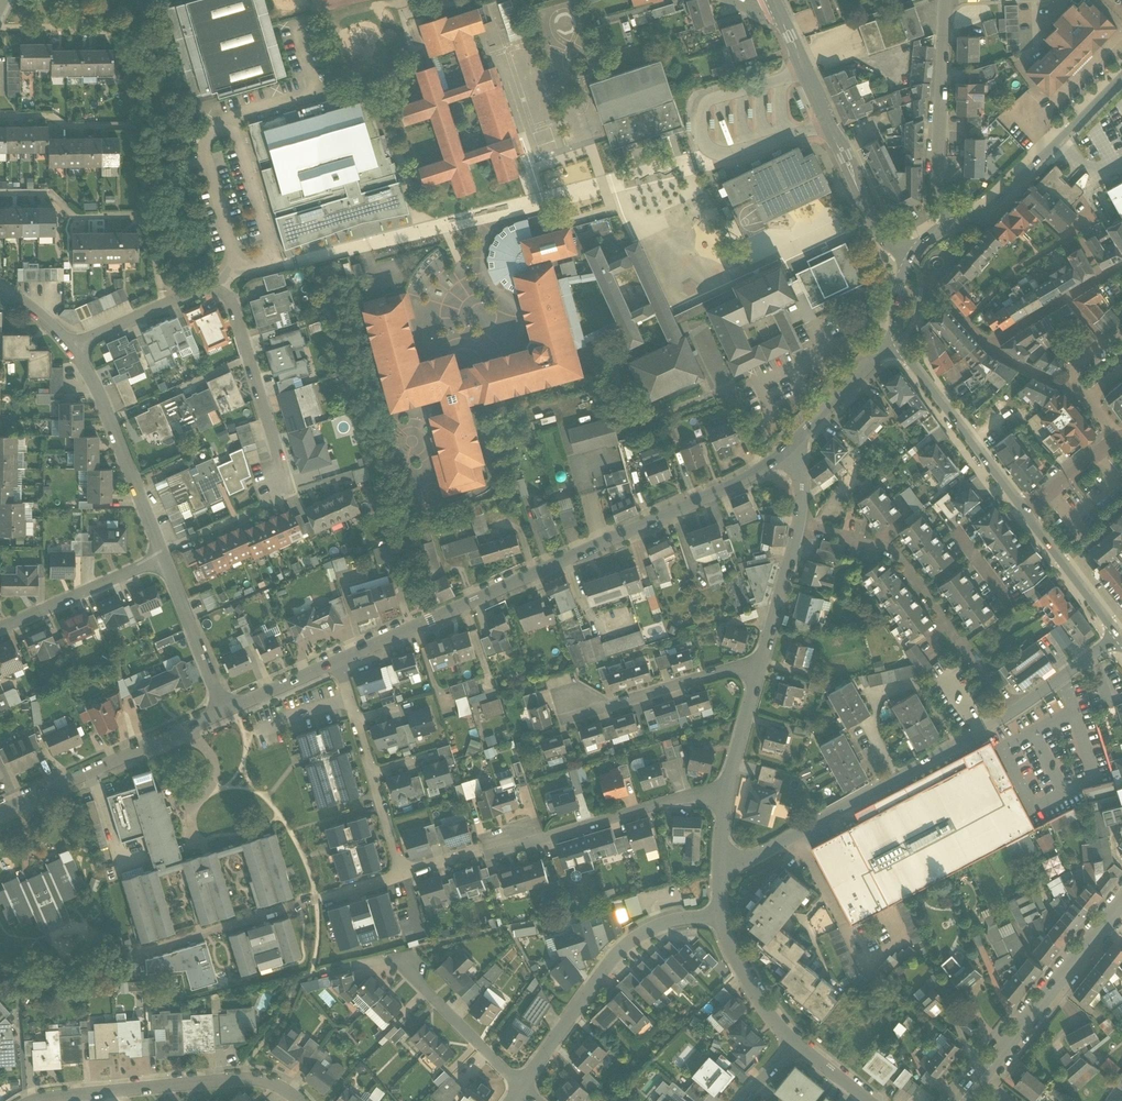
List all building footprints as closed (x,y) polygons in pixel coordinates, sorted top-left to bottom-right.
[(184,2),(184,3),(166,8),(192,98),(196,97),(197,99),(201,97),(201,95),(215,91),(217,97),(276,81),(275,79),(285,76),(264,0),(192,0),(184,2)] [(688,1),(696,27),(702,26),(714,22),(708,0),(691,0),(688,1)] [(820,24),(834,19),(827,0),(812,0),(820,24)] [(1083,0),(1077,6),(1073,3),(1053,23),(1057,27),(1045,39),(1053,47),(1040,60),(1039,58),(1026,72),(1030,76),(1044,91),(1045,91),(1050,96),(1055,90),(1057,89),(1064,82),(1070,75),(1092,53),(1092,54),(1093,52),(1094,52),(1100,46),(1108,37),(1117,28),(1114,25),(1100,11),(1093,4),(1090,6),(1083,0)] [(674,3),(653,10),(655,18),(676,11),(674,3)] [(897,5),(884,10),(886,15),(899,11),(897,5)] [(886,15),(859,25),(868,53),(924,34),(914,6),(899,11),(886,15)] [(432,134),(441,160),(415,168),(421,187),(447,179),(453,197),(476,190),(468,164),(492,156),(500,182),(518,176),(512,157),(517,155),(522,153),(517,136),(500,84),(495,67),(489,69),(489,68),(484,70),(472,34),(484,30),(482,25),(492,21),(488,22),(483,7),(475,9),(474,9),(474,10),(465,13),(465,12),(464,13),(457,15),(456,15),(447,18),(447,16),(438,19),(429,22),(429,21),(428,22),(413,27),(424,58),(431,56),(438,54),(439,53),(440,53),(447,50),(447,51),(448,50),(456,48),(468,84),(449,90),(443,92),(435,66),(412,73),(421,99),(395,107),(401,125),(427,117),(432,134),(455,126),(448,102),(471,95),(488,145),(464,152),(456,127),(432,134)] [(884,10),(857,19),(859,25),(886,15),(884,10)] [(998,32),(993,19),(983,22),(987,36),(998,32)] [(714,22),(702,26),(704,33),(716,30),(714,22)] [(741,22),(723,28),(726,38),(728,37),(730,44),(734,43),(747,39),(741,22)] [(679,24),(668,27),(669,33),(681,30),(679,24)] [(1019,32),(1006,32),(1006,52),(1020,52),(1019,32)] [(979,37),(959,36),(958,61),(978,62),(979,37)] [(933,37),(914,44),(914,45),(920,46),(932,47),(933,37)] [(747,39),(734,43),(737,50),(734,51),(737,61),(756,55),(751,38),(747,39)] [(36,68),(35,44),(20,44),(20,64),(20,68),(36,68)] [(51,51),(51,44),(35,44),(36,68),(51,68),(51,51)] [(932,47),(920,46),(918,60),(932,62),(934,47),(932,47)] [(97,74),(97,50),(81,51),(82,74),(97,74)] [(112,50),(97,50),(97,74),(97,77),(97,86),(103,86),(107,88),(111,86),(113,85),(113,73),(112,50)] [(66,74),(66,51),(51,51),(51,68),(51,74),(66,74)] [(82,74),(81,51),(66,51),(66,74),(82,74)] [(438,54),(431,56),(435,66),(443,92),(449,90),(438,54)] [(605,79),(590,84),(612,149),(622,146),(624,151),(636,147),(634,142),(660,133),(662,138),(674,134),(673,129),(682,126),(660,60),(605,79)] [(918,60),(913,60),(911,79),(931,81),(932,62),(918,60)] [(730,63),(715,68),(717,74),(732,70),(730,63)] [(990,65),(970,71),(969,71),(971,84),(984,84),(984,86),(987,82),(988,81),(994,79),(990,65)] [(845,71),(824,78),(832,95),(843,91),(845,90),(848,88),(852,86),(857,85),(858,84),(854,75),(848,77),(845,71)] [(882,79),(872,82),(871,80),(868,81),(872,93),(885,89),(882,79)] [(971,84),(958,84),(957,100),(958,100),(977,100),(983,101),(983,92),(987,92),(989,90),(989,85),(987,82),(984,86),(984,84),(971,84)] [(930,84),(922,83),(911,86),(916,100),(925,97),(929,95),(930,84)] [(857,85),(852,86),(848,88),(853,101),(862,97),(857,85)] [(359,103),(288,124),(285,114),(260,122),(259,120),(245,124),(255,163),(264,161),(266,167),(258,170),(270,212),(271,212),(273,217),(271,218),(280,250),(361,221),(407,213),(395,163),(392,163),(388,157),(385,157),(370,100),(382,96),(380,87),(356,93),(359,103)] [(843,91),(832,95),(839,112),(839,113),(851,108),(843,91)] [(898,91),(890,94),(891,97),(894,105),(891,106),(892,109),(899,106),(903,105),(901,98),(898,91)] [(890,94),(874,99),(876,105),(887,102),(886,99),(891,97),(890,94)] [(910,95),(901,98),(903,105),(906,104),(912,102),(910,95)] [(916,100),(912,102),(913,107),(913,117),(925,113),(925,97),(916,100)] [(977,100),(958,100),(957,115),(968,116),(976,116),(977,100)] [(869,101),(856,106),(860,117),(867,114),(866,112),(872,109),(869,101)] [(856,118),(860,117),(856,106),(851,108),(856,118)] [(892,109),(887,111),(892,128),(899,125),(905,123),(899,106),(892,109)] [(851,108),(839,113),(844,123),(857,119),(856,118),(851,108)] [(976,116),(968,116),(968,125),(981,126),(981,116),(976,116)] [(905,123),(899,125),(901,131),(901,147),(903,147),(906,146),(923,147),(923,121),(913,125),(913,121),(905,123)] [(20,151),(19,128),(5,128),(6,151),(20,151)] [(33,128),(19,128),(20,151),(34,151),(33,128)] [(47,128),(33,128),(34,151),(48,151),(48,140),(47,128)] [(967,138),(966,138),(966,157),(984,158),(984,139),(980,139),(967,138)] [(66,165),(65,139),(48,140),(48,151),(48,165),(66,165)] [(83,164),(83,139),(65,139),(66,165),(83,164)] [(101,164),(100,139),(83,139),(83,164),(101,164)] [(118,164),(118,139),(100,139),(101,164),(118,164)] [(906,171),(897,171),(884,144),(880,146),(877,140),(862,147),(881,185),(891,204),(891,205),(894,211),(894,212),(895,212),(895,213),(896,214),(896,213),(897,213),(898,212),(899,212),(900,212),(901,211),(908,207),(909,207),(909,206),(912,206),(922,201),(922,166),(906,165),(906,171)] [(923,147),(906,146),(903,147),(903,153),(906,153),(905,165),(922,165),(923,147)] [(799,147),(723,183),(733,205),(750,196),(751,198),(752,197),(764,222),(831,190),(814,153),(804,157),(799,147)] [(984,158),(966,157),(965,176),(984,176),(984,158)] [(1055,166),(1035,187),(1045,196),(1051,190),(1070,208),(1084,193),(1084,191),(1083,190),(1076,183),(1072,187),(1067,182),(1061,177),(1065,174),(1057,166),(1055,166)] [(569,183),(564,167),(544,174),(550,190),(569,183)] [(1087,173),(1085,173),(1076,183),(1083,190),(1085,188),(1089,175),(1087,173)] [(1107,191),(1121,217),(1121,182),(1107,191)] [(1070,208),(1051,190),(1045,196),(1035,187),(1034,186),(1030,185),(1027,188),(1027,192),(1029,193),(1021,201),(1039,218),(1042,220),(1046,216),(1054,224),(1054,226),(1060,231),(1061,231),(1062,232),(1078,215),(1070,208)] [(643,194),(622,204),(632,225),(653,215),(643,194)] [(1039,218),(1021,201),(1020,202),(1015,202),(1015,207),(1008,214),(1007,213),(995,225),(995,226),(989,231),(1002,244),(1003,244),(1009,239),(1012,242),(1017,236),(1016,236),(1020,233),(1022,235),(1027,230),(1025,227),(1030,222),(1030,223),(1038,223),(1038,219),(1039,218)] [(733,217),(727,206),(722,209),(727,220),(733,217)] [(38,235),(37,208),(21,209),(21,235),(22,235),(22,232),(37,232),(37,235),(38,235)] [(54,208),(37,208),(38,235),(55,234),(54,208)] [(21,235),(21,209),(4,209),(5,235),(21,235)] [(570,227),(527,239),(523,222),(528,221),(528,220),(517,222),(516,223),(506,227),(505,228),(497,236),(497,235),(496,236),(491,246),(490,247),(488,258),(488,259),(489,270),(489,271),(490,271),(494,281),(495,282),(496,284),(498,283),(500,280),(506,286),(505,287),(506,287),(515,292),(516,292),(525,294),(526,294),(534,293),(537,303),(532,305),(530,308),(538,339),(538,340),(539,340),(540,344),(538,345),(537,345),(534,349),(535,351),(535,353),(530,354),(477,368),(478,370),(471,372),(470,366),(459,370),(455,358),(439,362),(447,393),(442,395),(442,396),(447,412),(431,416),(446,470),(439,472),(445,494),(484,483),(479,463),(484,461),(468,404),(486,400),(583,374),(576,348),(586,345),(586,344),(585,344),(585,343),(620,326),(617,320),(583,337),(583,335),(569,283),(598,278),(595,273),(567,277),(557,280),(551,259),(576,252),(570,227)] [(1107,228),(1106,229),(1121,252),(1121,220),(1107,228)] [(982,237),(974,245),(964,256),(956,265),(969,278),(970,280),(979,270),(979,269),(988,259),(989,259),(997,251),(996,250),(1002,244),(989,231),(988,230),(981,237),(982,237)] [(1106,230),(1096,236),(1100,243),(1106,240),(1111,237),(1106,230)] [(137,233),(121,234),(121,260),(138,259),(137,233)] [(88,234),(72,235),(72,261),(88,260),(88,258),(88,234)] [(105,258),(104,234),(88,234),(88,258),(105,258)] [(121,234),(104,234),(105,258),(105,260),(121,260),(121,234)] [(1096,236),(1095,236),(1086,241),(1091,250),(1090,250),(1102,269),(1114,263),(1100,243),(1096,236)] [(1114,242),(1109,245),(1106,240),(1100,243),(1114,263),(1121,259),(1121,254),(1114,242)] [(651,302),(655,311),(670,343),(628,362),(647,402),(696,380),(696,382),(705,378),(685,336),(683,337),(678,324),(674,317),(671,311),(639,241),(625,247),(629,255),(633,264),(651,302)] [(798,280),(790,283),(796,295),(804,292),(811,308),(864,283),(846,243),(807,261),(810,267),(795,274),(798,280)] [(613,274),(609,265),(600,245),(585,251),(595,273),(598,278),(617,320),(620,326),(630,347),(644,340),(635,320),(631,312),(613,274)] [(1094,273),(1081,249),(1081,248),(1067,256),(1068,257),(1083,280),(1094,273)] [(613,274),(633,264),(629,255),(609,265),(613,274)] [(360,263),(352,265),(356,277),(363,275),(360,263)] [(781,264),(734,286),(735,288),(674,317),(678,324),(708,310),(731,359),(728,360),(735,375),(789,350),(782,334),(752,349),(740,324),(750,319),(751,321),(771,311),(777,308),(798,298),(796,295),(790,283),(781,264)] [(956,265),(956,264),(940,281),(940,285),(950,296),(958,289),(962,285),(969,278),(956,265)] [(1072,266),(1068,269),(1065,265),(1049,275),(1052,278),(1061,293),(1081,281),(1072,266)] [(277,273),(262,277),(267,291),(280,286),(285,285),(282,274),(277,275),(277,273)] [(121,286),(121,278),(113,278),(113,286),(121,286)] [(1034,290),(1033,290),(1042,304),(1061,293),(1052,278),(1034,290)] [(1042,304),(1033,290),(1034,290),(1028,282),(1020,286),(1018,283),(1011,288),(1018,299),(1027,313),(1042,304)] [(1096,286),(1085,293),(1094,303),(1103,297),(1096,286)] [(123,288),(116,290),(122,303),(128,300),(123,288)] [(969,299),(966,295),(964,296),(958,289),(950,296),(966,315),(976,306),(969,298),(969,299)] [(116,290),(110,293),(116,305),(122,303),(116,290)] [(273,292),(265,295),(266,297),(250,302),(257,326),(275,320),(279,319),(277,312),(286,310),(284,305),(292,302),(288,290),(274,294),(273,292)] [(110,293),(104,296),(110,308),(116,305),(110,293)] [(1094,303),(1085,293),(1073,300),(1094,323),(1104,314),(1097,306),(1094,303)] [(104,296),(98,298),(104,311),(110,308),(104,296)] [(402,300),(387,304),(385,297),(364,302),(367,310),(365,310),(392,410),(409,405),(409,404),(408,400),(428,394),(424,378),(421,379),(417,364),(420,364),(419,362),(418,363),(417,363),(415,356),(418,356),(402,300)] [(98,298),(92,301),(97,313),(104,311),(98,298)] [(1027,313),(1018,299),(1005,306),(1015,320),(1027,313)] [(1105,300),(1097,306),(1104,314),(1110,309),(1110,308),(1105,300)] [(92,301),(86,304),(91,316),(97,313),(92,301)] [(651,302),(631,312),(635,320),(655,311),(651,302)] [(86,304),(80,306),(85,318),(91,316),(86,304)] [(1077,316),(1067,304),(1057,311),(1066,323),(1069,327),(1078,336),(1083,332),(1087,337),(1092,332),(1078,316),(1077,316)] [(200,305),(182,313),(186,322),(192,320),(192,319),(203,314),(200,305)] [(80,306),(74,309),(79,321),(85,318),(80,306)] [(1015,320),(1005,306),(995,314),(993,315),(1000,325),(1003,329),(1015,320)] [(203,314),(192,319),(192,320),(186,322),(188,326),(194,323),(197,332),(199,331),(205,345),(211,343),(213,347),(227,340),(221,326),(222,325),(218,317),(220,316),(216,308),(203,314)] [(777,308),(771,311),(782,334),(789,350),(791,353),(802,348),(783,309),(779,311),(777,308)] [(966,331),(945,308),(930,320),(942,333),(943,333),(951,343),(966,331)] [(74,309),(64,309),(58,316),(72,325),(79,321),(74,309)] [(995,314),(992,309),(983,315),(989,324),(990,324),(993,329),(1000,325),(993,315),(995,314)] [(1104,314),(1094,323),(1102,333),(1103,333),(1113,324),(1114,325),(1119,321),(1118,321),(1118,322),(1111,315),(1114,313),(1110,309),(1104,314)] [(1066,323),(1057,311),(1046,317),(1056,330),(1066,323)] [(177,317),(167,321),(167,320),(158,323),(169,347),(176,344),(179,351),(189,346),(185,337),(177,317)] [(1046,317),(1029,327),(1036,337),(1041,343),(1045,348),(1060,335),(1056,330),(1046,317)] [(275,320),(260,325),(262,333),(275,329),(277,328),(275,320)] [(946,348),(938,337),(942,333),(930,320),(922,327),(930,362),(944,350),(946,348)] [(158,323),(150,327),(150,329),(141,333),(150,352),(154,362),(172,354),(169,347),(158,323)] [(1029,327),(1015,337),(1024,346),(1036,337),(1029,327)] [(277,335),(269,338),(271,345),(264,347),(273,376),(277,375),(279,381),(286,379),(298,375),(300,377),(310,374),(307,366),(308,364),(307,361),(308,360),(307,359),(304,357),(302,358),(303,359),(294,362),(290,349),(305,345),(302,336),(301,336),(299,328),(277,335)] [(262,333),(260,333),(263,340),(269,338),(277,335),(275,329),(262,333)] [(978,344),(966,331),(951,343),(960,353),(964,357),(978,344)] [(1092,332),(1087,337),(1083,332),(1078,336),(1088,346),(1095,341),(1090,335),(1093,332),(1092,332)] [(28,334),(1,334),(1,336),(1,357),(27,357),(27,376),(49,376),(50,367),(50,351),(47,348),(36,348),(36,344),(31,340),(30,340),(30,336),(28,334)] [(199,352),(191,334),(185,337),(189,346),(193,355),(199,352)] [(125,336),(106,344),(114,360),(135,351),(131,342),(130,342),(128,343),(125,336)] [(1088,346),(1078,336),(1069,344),(1070,345),(1078,355),(1088,346)] [(1024,346),(1015,337),(1001,346),(1001,347),(1019,359),(1024,361),(1030,351),(1024,346)] [(1036,337),(1024,346),(1030,351),(1031,351),(1035,348),(1041,343),(1036,337)] [(136,338),(130,341),(130,342),(131,342),(135,351),(136,353),(142,350),(136,338)] [(1041,343),(1035,348),(1042,355),(1047,350),(1047,349),(1045,348),(1041,343)] [(987,354),(978,344),(964,357),(963,359),(967,365),(975,375),(977,377),(982,383),(983,383),(987,377),(999,362),(987,354)] [(1078,355),(1070,345),(1068,347),(1075,356),(1078,355)] [(1075,356),(1068,347),(1063,351),(1071,360),(1075,356)] [(1047,349),(1047,350),(1042,355),(1032,365),(1044,370),(1055,356),(1047,349)] [(944,350),(930,362),(938,376),(954,365),(944,350)] [(135,351),(114,360),(120,374),(128,371),(130,377),(144,371),(136,353),(135,351)] [(1071,360),(1063,351),(1061,353),(1067,362),(1068,363),(1071,360)] [(150,352),(144,355),(152,373),(158,371),(154,362),(150,352)] [(956,353),(952,356),(952,357),(955,363),(964,357),(960,353),(958,355),(957,353),(956,353)] [(1067,362),(1061,353),(1059,354),(1065,359),(1064,360),(1067,362)] [(1055,356),(1044,370),(1053,374),(1064,360),(1065,359),(1059,354),(1058,354),(1055,356)] [(1017,371),(999,362),(987,377),(994,383),(1000,388),(1017,371)] [(49,376),(50,394),(63,394),(63,367),(50,367),(49,376)] [(128,371),(120,374),(112,377),(115,384),(127,378),(130,377),(128,371)] [(901,372),(885,383),(890,390),(887,392),(893,400),(896,398),(901,405),(908,399),(913,406),(898,416),(905,426),(917,417),(928,409),(916,393),(917,393),(901,372)] [(229,373),(206,383),(209,389),(214,400),(225,395),(231,409),(243,404),(229,373)] [(975,375),(964,381),(972,392),(982,383),(977,377),(975,375)] [(127,378),(115,384),(117,390),(130,384),(127,378)] [(286,379),(279,381),(283,392),(285,392),(289,390),(286,379)] [(1056,390),(1032,379),(1016,395),(1021,399),(1025,394),(1033,401),(1035,399),(1043,406),(1044,406),(1056,390)] [(1109,391),(1105,396),(1105,397),(1106,397),(1112,406),(1119,416),(1120,415),(1121,416),(1121,380),(1109,391)] [(994,383),(972,403),(977,409),(1000,388),(994,383)] [(130,384),(117,390),(120,396),(132,390),(130,384)] [(289,390),(285,392),(289,403),(312,396),(308,385),(289,390)] [(209,389),(185,400),(196,425),(199,431),(211,425),(205,412),(217,407),(214,400),(209,389)] [(132,390),(120,396),(123,402),(135,396),(132,390)] [(1061,396),(1056,390),(1044,406),(1043,406),(1041,408),(1046,414),(1041,418),(1048,427),(1049,428),(1052,431),(1052,432),(1053,432),(1053,433),(1079,412),(1064,394),(1061,396)] [(183,394),(159,404),(167,423),(180,418),(184,428),(183,429),(183,431),(196,425),(185,400),(183,394)] [(135,396),(123,402),(125,408),(138,402),(135,396)] [(312,396),(289,403),(291,411),(284,413),(290,431),(309,426),(315,424),(313,416),(320,414),(318,406),(314,404),(312,396)] [(870,399),(862,407),(861,405),(855,411),(878,433),(885,427),(880,422),(887,415),(884,412),(887,410),(876,400),(874,402),(870,399)] [(82,402),(59,402),(59,419),(81,419),(82,402)] [(159,404),(153,407),(154,409),(136,417),(144,434),(157,428),(163,441),(167,443),(172,441),(173,437),(167,423),(159,404)] [(928,409),(917,417),(921,422),(932,414),(928,409)] [(878,433),(855,411),(850,417),(851,418),(843,427),(847,430),(845,433),(855,442),(857,440),(860,443),(868,436),(872,440),(878,433)] [(1095,431),(1079,412),(1053,433),(1051,434),(1070,456),(1095,436),(1095,431)] [(932,414),(921,422),(929,434),(940,426),(932,414)] [(59,419),(51,419),(51,436),(75,436),(81,436),(81,419),(59,419)] [(612,420),(591,425),(596,447),(618,441),(612,420)] [(745,436),(739,420),(733,423),(739,438),(745,436)] [(733,421),(709,430),(716,449),(717,449),(721,457),(730,454),(727,445),(740,440),(739,438),(733,423),(733,421)] [(249,424),(236,428),(237,434),(251,430),(249,424)] [(591,425),(579,429),(578,426),(575,427),(576,429),(570,431),(575,452),(596,447),(591,425)] [(309,426),(290,431),(292,438),(311,433),(309,426)] [(917,443),(908,451),(912,455),(933,439),(934,440),(944,432),(940,426),(929,434),(917,443)] [(673,427),(666,430),(671,444),(678,441),(673,427)] [(251,430),(237,434),(239,440),(253,436),(251,430)] [(311,433),(292,438),(302,471),(330,463),(326,448),(319,450),(315,448),(311,433)] [(1010,434),(993,447),(997,452),(1014,439),(1010,434)] [(16,452),(16,436),(0,436),(0,452),(16,452)] [(81,436),(75,436),(75,452),(97,452),(97,436),(81,436)] [(253,436),(239,440),(241,447),(242,446),(254,443),(253,436)] [(848,450),(833,436),(821,449),(827,455),(823,459),(834,473),(843,466),(838,461),(848,450)] [(1014,439),(997,452),(1007,465),(1005,466),(1010,472),(1011,471),(1027,456),(1027,455),(1022,448),(1022,449),(1014,439)] [(254,443),(242,446),(244,453),(256,449),(257,449),(254,443)] [(699,443),(680,450),(687,470),(706,463),(699,443)] [(936,443),(920,455),(931,469),(947,457),(936,443)] [(256,449),(244,453),(246,459),(258,455),(256,449)] [(0,452),(0,469),(16,469),(16,452),(0,452)] [(75,452),(67,452),(67,463),(75,463),(75,469),(88,469),(97,469),(97,452),(75,452)] [(659,452),(651,455),(654,463),(646,465),(645,466),(652,483),(673,476),(666,458),(662,459),(659,452)] [(243,454),(216,466),(222,480),(229,495),(245,488),(241,480),(250,476),(247,466),(245,459),(243,454)] [(246,459),(245,459),(247,466),(260,462),(258,455),(246,459)] [(651,455),(644,458),(646,465),(654,463),(651,455)] [(1035,457),(1030,460),(1027,456),(1011,471),(1025,490),(1043,477),(1035,467),(1040,463),(1035,457)] [(947,457),(931,469),(942,483),(957,471),(947,457)] [(213,459),(196,466),(199,472),(192,475),(205,505),(223,497),(217,485),(214,487),(212,484),(222,480),(216,466),(213,459)] [(823,459),(808,470),(819,485),(834,473),(823,459)] [(367,467),(353,471),(356,484),(371,479),(367,467)] [(0,469),(0,485),(12,485),(16,485),(16,469),(0,469)] [(97,469),(88,469),(88,485),(110,485),(110,469),(97,469)] [(189,469),(165,479),(176,504),(179,510),(180,513),(193,508),(194,510),(205,505),(192,475),(189,469)] [(626,469),(618,471),(621,484),(629,482),(626,469)] [(515,479),(519,496),(527,494),(523,477),(515,479)] [(621,484),(607,488),(617,522),(637,513),(629,482),(621,484)] [(870,482),(860,490),(865,497),(876,489),(870,482)] [(0,485),(0,502),(12,502),(12,485),(0,485)] [(64,485),(64,496),(78,497),(78,485),(64,485)] [(110,485),(88,485),(88,501),(88,502),(92,502),(110,502),(110,485)] [(168,485),(157,490),(160,497),(171,492),(168,485)] [(912,511),(922,504),(908,485),(898,492),(912,511)] [(865,497),(858,502),(868,516),(891,500),(880,486),(876,489),(865,497)] [(970,486),(953,499),(947,493),(936,502),(950,519),(961,510),(963,514),(967,511),(977,503),(981,500),(970,486)] [(350,490),(339,495),(337,494),(335,495),(345,519),(360,512),(350,490)] [(171,492),(160,497),(163,503),(173,498),(171,492)] [(746,492),(730,499),(740,524),(748,521),(748,522),(749,521),(749,520),(757,517),(753,506),(752,506),(746,492)] [(935,492),(926,500),(930,504),(939,497),(935,492)] [(335,495),(332,496),(331,498),(320,503),(330,525),(345,519),(335,495)] [(173,498),(163,503),(165,509),(176,504),(173,498)] [(891,500),(868,516),(879,530),(901,514),(891,500)] [(548,501),(534,507),(538,517),(534,519),(543,539),(558,533),(549,512),(552,511),(548,501)] [(0,502),(0,518),(22,518),(22,502),(12,502),(0,502)] [(317,505),(305,510),(310,521),(315,532),(316,532),(330,525),(320,503),(320,502),(319,502),(317,503),(316,504),(317,505)] [(977,503),(967,511),(971,516),(981,508),(977,503)] [(176,504),(165,509),(168,515),(179,510),(176,504)] [(489,532),(481,505),(469,508),(471,514),(472,516),(471,517),(476,535),(476,536),(489,532)] [(995,507),(986,514),(981,508),(971,516),(969,518),(983,538),(1006,522),(1005,521),(995,507)] [(573,508),(559,512),(564,529),(578,525),(573,508)] [(179,510),(168,515),(171,521),(182,516),(180,513),(179,510)] [(918,510),(904,520),(908,525),(922,515),(918,510)] [(291,512),(288,513),(288,512),(287,511),(281,514),(282,516),(279,517),(289,540),(302,535),(294,517),(291,512)] [(304,523),(300,514),(294,517),(302,535),(308,532),(304,523)] [(471,514),(462,517),(469,537),(476,535),(471,517),(472,516),(471,514)] [(1111,524),(1115,529),(1089,550),(1102,566),(1103,566),(1121,552),(1121,551),(1121,514),(1111,524)] [(908,525),(899,532),(910,546),(932,530),(922,515),(908,525)] [(171,521),(170,521),(173,527),(184,522),(182,516),(171,521)] [(279,517),(276,518),(275,517),(269,519),(269,520),(270,521),(267,522),(277,545),(289,540),(279,517)] [(0,518),(0,534),(23,534),(23,518),(22,518),(0,518)] [(315,532),(310,521),(304,523),(308,532),(310,538),(317,535),(316,532),(315,532)] [(184,522),(173,527),(175,533),(187,528),(184,522)] [(263,522),(257,525),(257,527),(255,528),(265,551),(277,545),(267,522),(264,524),(263,522)] [(786,525),(764,522),(761,542),(783,546),(786,525)] [(1006,522),(983,538),(987,543),(991,549),(992,549),(1002,563),(1024,546),(1014,533),(1009,526),(1006,522)] [(723,540),(718,524),(707,527),(716,552),(726,549),(723,540)] [(116,529),(94,529),(94,540),(94,551),(95,551),(125,551),(125,529),(118,529),(118,525),(116,525),(116,529)] [(733,528),(732,525),(726,527),(729,536),(735,534),(733,528)] [(740,526),(733,528),(735,534),(738,541),(744,538),(740,526)] [(255,528),(252,529),(251,528),(251,527),(245,530),(245,532),(243,533),(251,552),(253,556),(265,551),(255,528)] [(707,527),(687,534),(695,557),(697,560),(707,562),(718,559),(716,552),(707,527)] [(187,528),(175,533),(178,539),(189,534),(187,528)] [(241,529),(238,530),(237,529),(231,531),(231,532),(232,533),(229,535),(239,557),(251,552),(243,533),(241,529)] [(932,530),(910,546),(921,561),(943,544),(932,530)] [(428,532),(422,533),(424,541),(430,539),(428,532)] [(229,535),(226,536),(225,534),(219,537),(220,539),(216,540),(217,542),(218,542),(227,563),(239,557),(229,535)] [(516,534),(479,545),(480,549),(484,563),(521,551),(516,534)] [(469,537),(455,542),(459,555),(467,553),(480,549),(479,545),(476,536),(476,535),(469,537)] [(668,536),(647,545),(654,561),(661,558),(675,552),(668,536)] [(730,538),(723,540),(726,549),(727,553),(734,551),(730,538)] [(81,540),(70,540),(70,553),(74,553),(74,556),(81,556),(81,555),(81,540)] [(94,540),(81,540),(81,555),(95,555),(95,551),(94,551),(94,540)] [(841,545),(822,540),(819,549),(831,552),(837,560),(841,545)] [(217,542),(215,543),(214,542),(214,541),(208,544),(208,545),(208,546),(206,547),(216,570),(228,565),(227,563),(218,542),(217,542)] [(1031,541),(1024,546),(1002,563),(1023,591),(1047,574),(1036,560),(1042,556),(1031,541)] [(441,579),(430,542),(422,544),(438,601),(455,594),(448,578),(443,580),(441,579)] [(455,542),(441,546),(445,559),(459,555),(455,542)] [(390,544),(374,549),(377,562),(394,557),(390,544)] [(943,544),(921,561),(932,575),(954,559),(943,544)] [(206,547),(203,548),(202,547),(196,549),(196,550),(196,551),(194,552),(193,553),(197,561),(203,576),(216,570),(206,547)] [(819,549),(817,548),(815,557),(836,562),(837,560),(831,552),(819,549)] [(192,549),(183,552),(189,564),(197,561),(193,553),(194,552),(192,549)] [(480,549),(467,553),(471,565),(484,562),(480,549)] [(770,550),(753,553),(754,560),(767,557),(771,556),(770,550)] [(1121,552),(1103,566),(1102,566),(1095,572),(1109,589),(1121,605),(1121,553),(1121,552)] [(70,553),(50,553),(50,577),(73,577),(74,556),(74,553),(70,553)] [(344,557),(332,560),(336,571),(347,568),(344,557)] [(754,560),(748,561),(749,568),(769,564),(767,557),(754,560)] [(661,558),(654,562),(658,577),(660,582),(667,580),(661,558)] [(332,560),(324,562),(327,581),(335,580),(332,560)] [(827,566),(807,560),(802,580),(831,588),(834,577),(824,574),(827,566)] [(654,561),(645,565),(650,580),(658,577),(654,562),(654,561)] [(887,569),(881,561),(875,565),(875,564),(864,571),(868,576),(864,580),(871,590),(873,589),(879,596),(901,580),(891,566),(887,569)] [(716,564),(704,567),(710,585),(725,581),(719,563),(716,564)] [(749,568),(747,568),(758,601),(762,600),(771,566),(771,563),(769,564),(749,568)] [(26,574),(9,574),(9,594),(37,594),(37,577),(37,566),(24,566),(24,573),(26,573),(26,574)] [(636,566),(622,571),(629,592),(643,587),(636,566)] [(983,599),(962,570),(939,586),(961,615),(983,599)] [(622,571),(583,583),(590,605),(629,592),(622,571)] [(565,574),(544,583),(549,597),(554,595),(557,603),(552,605),(555,614),(570,609),(577,606),(565,574)] [(901,580),(879,596),(889,611),(912,594),(901,580)] [(392,582),(372,588),(371,587),(378,611),(379,611),(378,610),(399,604),(399,605),(400,604),(393,581),(392,581),(392,582)] [(153,587),(144,590),(144,589),(137,592),(138,593),(133,595),(136,603),(140,613),(141,612),(161,604),(153,587)] [(371,587),(348,594),(356,621),(379,614),(378,611),(371,587)] [(1064,594),(1058,587),(1055,587),(1040,598),(1039,601),(1044,607),(1046,607),(1049,611),(1046,613),(1047,613),(1049,611),(1052,615),(1052,617),(1056,623),(1059,623),(1062,621),(1076,610),(1069,602),(1066,601),(1063,597),(1064,594)] [(211,588),(199,593),(202,599),(213,594),(211,588)] [(831,595),(816,591),(814,597),(823,599),(829,601),(831,595)] [(814,597),(801,593),(794,617),(810,621),(816,623),(823,599),(814,597)] [(213,594),(202,599),(204,605),(216,600),(213,594)] [(912,594),(889,611),(900,625),(922,609),(912,594)] [(983,599),(961,615),(972,630),(981,623),(994,613),(983,599)] [(216,600),(204,605),(207,611),(219,606),(216,600)] [(540,600),(517,608),(524,627),(536,623),(537,626),(547,622),(543,607),(540,600)] [(140,613),(136,603),(129,606),(136,622),(144,619),(141,612),(140,613)] [(551,605),(543,607),(547,622),(556,619),(551,605)] [(342,622),(331,606),(323,609),(327,619),(333,628),(342,622)] [(313,608),(287,620),(291,629),(294,628),(298,638),(321,628),(319,623),(327,619),(323,609),(315,613),(313,608)] [(739,613),(741,620),(757,616),(755,608),(739,613)] [(570,609),(555,614),(562,632),(576,626),(570,609)] [(922,609),(900,625),(910,639),(911,640),(921,632),(933,623),(922,609)] [(1076,610),(1062,621),(1076,639),(1092,627),(1078,609),(1076,610)] [(85,612),(60,622),(69,642),(70,642),(69,640),(80,635),(81,637),(93,632),(93,630),(87,617),(85,612)] [(503,613),(487,620),(493,634),(491,635),(490,636),(498,652),(509,646),(502,631),(510,627),(503,613)] [(994,613),(981,623),(985,629),(998,619),(994,613)] [(99,628),(93,614),(87,617),(93,630),(99,628)] [(810,621),(797,618),(793,631),(810,630),(810,621)] [(247,623),(240,626),(243,633),(250,630),(247,623)] [(276,625),(262,631),(252,635),(254,641),(256,643),(255,644),(263,661),(281,652),(274,635),(280,633),(276,625)] [(1072,642),(1060,625),(1050,632),(1062,649),(1072,642)] [(47,626),(24,636),(29,649),(35,646),(41,660),(58,653),(59,652),(54,642),(47,626)] [(576,626),(562,632),(575,668),(606,658),(602,644),(599,635),(592,637),(581,641),(578,632),(576,626)] [(748,632),(727,626),(722,644),(732,646),(732,648),(742,651),(748,632)] [(578,632),(581,641),(592,637),(589,628),(578,632)] [(250,630),(243,633),(248,644),(254,641),(252,635),(250,630)] [(469,631),(449,637),(456,661),(458,661),(456,656),(473,651),(475,655),(476,655),(469,631)] [(641,631),(602,644),(606,658),(646,644),(641,631)] [(921,632),(911,640),(910,639),(905,643),(909,648),(909,649),(916,644),(925,637),(921,632)] [(243,633),(236,636),(241,647),(248,644),(243,633)] [(172,635),(154,643),(157,650),(175,642),(172,635)] [(491,635),(481,639),(487,657),(497,654),(496,652),(498,652),(490,636),(491,635)] [(449,637),(426,644),(433,665),(445,661),(446,664),(456,661),(449,637)] [(67,653),(60,639),(54,642),(59,652),(58,653),(60,656),(67,653)] [(0,646),(0,669),(3,674),(22,666),(11,642),(0,646)] [(807,646),(791,642),(786,661),(802,666),(807,646)] [(1036,642),(1005,665),(1016,681),(1022,688),(1022,689),(1023,689),(1023,688),(1031,683),(1032,682),(1031,681),(1039,675),(1039,676),(1040,676),(1053,667),(1053,666),(1053,665),(1045,654),(1044,654),(1036,642)] [(932,667),(916,644),(909,649),(909,648),(905,652),(914,664),(921,674),(932,667)] [(814,648),(807,646),(802,666),(808,667),(814,648)] [(243,649),(223,658),(231,676),(251,667),(243,649)] [(669,655),(672,666),(674,672),(694,666),(689,649),(669,655)] [(413,653),(393,659),(392,659),(392,660),(394,664),(399,681),(400,681),(410,678),(409,675),(419,672),(420,672),(420,671),(414,653),(414,652),(413,652),(413,653)] [(669,653),(662,655),(666,668),(672,666),(669,655),(669,653)] [(662,655),(656,657),(659,670),(666,668),(662,655)] [(180,660),(173,664),(171,668),(166,670),(174,688),(179,686),(183,687),(191,684),(184,670),(188,669),(185,662),(180,660)] [(873,670),(883,669),(882,660),(872,661),(873,670)] [(647,662),(627,668),(632,685),(652,679),(647,662)] [(394,664),(386,666),(392,685),(400,683),(400,681),(399,681),(394,664)] [(914,664),(867,675),(870,686),(921,674),(914,664)] [(1016,681),(1005,665),(999,669),(1009,682),(1011,685),(1016,681)] [(606,666),(599,668),(602,680),(609,678),(607,674),(608,674),(606,666)] [(380,668),(356,675),(361,693),(385,686),(380,668)] [(608,674),(607,674),(609,678),(613,691),(632,685),(627,668),(608,674)] [(1009,682),(999,669),(994,673),(1004,686),(1009,682)] [(166,670),(151,677),(153,681),(141,686),(136,676),(127,680),(132,692),(133,691),(141,708),(156,701),(155,697),(174,688),(166,670)] [(826,678),(813,674),(811,681),(824,685),(826,678)] [(131,694),(123,678),(117,680),(119,690),(121,698),(131,694)] [(5,679),(0,681),(0,684),(4,692),(12,688),(9,680),(5,679)] [(475,679),(463,683),(467,696),(467,697),(479,693),(475,679)] [(824,685),(811,681),(808,690),(822,693),(824,685)] [(797,687),(780,682),(775,701),(792,705),(797,687)] [(851,682),(829,694),(830,695),(832,694),(838,703),(835,705),(857,693),(851,682)] [(467,696),(463,683),(451,687),(455,700),(467,696)] [(12,688),(4,692),(3,693),(4,693),(9,707),(21,702),(20,701),(21,701),(16,689),(13,688),(12,688)] [(119,690),(106,696),(108,700),(109,700),(115,713),(123,710),(121,698),(119,690)] [(707,690),(687,696),(689,701),(693,713),(712,707),(707,690)] [(536,692),(523,696),(527,710),(530,709),(540,706),(536,692)] [(9,707),(4,693),(3,693),(0,695),(0,711),(9,707)] [(857,693),(835,705),(836,705),(838,704),(844,714),(841,716),(842,716),(863,704),(857,693)] [(915,693),(893,705),(894,706),(896,704),(902,715),(899,716),(900,717),(921,704),(915,693)] [(392,694),(380,698),(383,705),(394,701),(392,694)] [(472,713),(467,697),(467,696),(455,700),(460,716),(472,713)] [(500,699),(481,704),(485,718),(504,712),(500,699)] [(108,700),(98,705),(98,704),(97,705),(95,704),(92,706),(91,708),(91,707),(91,708),(88,709),(99,734),(116,726),(113,718),(114,713),(115,713),(109,700),(108,700)] [(675,700),(654,706),(659,723),(679,717),(680,717),(676,705),(675,700)] [(689,701),(682,703),(686,716),(694,714),(693,713),(689,701)] [(686,716),(682,703),(676,705),(680,717),(679,717),(679,718),(686,716)] [(540,706),(530,709),(536,729),(553,724),(547,704),(540,706)] [(863,704),(842,716),(844,715),(850,725),(847,726),(848,727),(870,715),(863,704)] [(921,704),(900,717),(902,715),(908,726),(905,727),(906,727),(927,715),(921,704)] [(38,705),(31,706),(34,726),(41,725),(38,705)] [(429,708),(410,714),(413,722),(411,723),(415,735),(422,733),(423,734),(430,732),(429,730),(435,728),(429,708)] [(633,713),(613,719),(615,724),(619,736),(639,730),(633,713)] [(927,715),(906,727),(906,728),(908,726),(914,736),(912,738),(933,726),(927,715)] [(1083,718),(1088,733),(1096,730),(1091,716),(1083,718)] [(394,720),(386,722),(386,721),(380,723),(380,724),(372,727),(379,748),(386,746),(387,747),(397,744),(400,743),(396,727),(394,720)] [(74,723),(56,730),(54,725),(43,730),(45,735),(44,735),(52,754),(82,741),(74,723)] [(316,730),(297,735),(304,758),(310,757),(312,762),(306,764),(319,808),(338,803),(337,799),(340,798),(342,801),(360,796),(347,752),(340,753),(339,747),(345,745),(338,723),(320,729),(321,733),(318,734),(316,730)] [(411,723),(404,725),(410,744),(417,742),(415,735),(411,723)] [(601,723),(581,729),(586,746),(605,740),(606,739),(603,728),(601,723)] [(619,736),(615,724),(608,726),(612,739),(619,737),(619,736)] [(404,725),(396,727),(400,743),(397,744),(398,747),(410,744),(404,725)] [(608,726),(603,728),(606,739),(605,740),(606,741),(612,739),(608,726)] [(806,729),(796,726),(794,733),(804,736),(806,729)] [(933,726),(912,738),(914,737),(920,747),(918,749),(940,737),(933,726)] [(789,733),(768,727),(763,745),(776,749),(775,751),(783,754),(789,733)] [(36,738),(35,733),(27,736),(34,750),(40,747),(36,738)] [(487,744),(496,742),(494,734),(485,736),(487,744)] [(842,734),(821,746),(824,745),(829,755),(827,757),(849,745),(842,734)] [(677,735),(670,737),(673,744),(679,742),(677,735)] [(34,750),(27,736),(15,742),(26,766),(38,760),(34,750)] [(562,736),(542,742),(547,758),(566,752),(567,752),(563,740),(562,736)] [(477,753),(481,742),(470,738),(466,749),(477,753)] [(570,738),(563,740),(567,752),(566,752),(567,754),(574,751),(570,738)] [(963,756),(855,813),(860,823),(811,848),(852,925),(990,853),(1035,829),(990,740),(962,755),(963,756)] [(26,766),(15,742),(3,747),(9,761),(14,771),(26,766)] [(447,760),(448,765),(456,763),(450,744),(437,748),(439,756),(444,755),(446,761),(447,760)] [(494,745),(483,749),(486,757),(497,753),(494,745)] [(673,745),(665,748),(668,761),(677,758),(674,747),(673,745)] [(681,745),(674,747),(677,758),(684,756),(681,745)] [(849,745),(827,757),(830,756),(835,766),(833,768),(855,756),(849,745)] [(3,747),(0,748),(0,756),(3,764),(9,761),(3,747)] [(715,752),(693,747),(688,767),(698,770),(698,769),(710,772),(715,752)] [(1112,748),(1106,750),(1110,762),(1116,759),(1112,748)] [(855,756),(833,768),(836,767),(841,777),(839,778),(839,779),(861,766),(855,756)] [(1118,768),(1116,759),(1110,762),(1113,771),(1119,769),(1118,768)] [(431,765),(424,767),(430,788),(437,785),(438,787),(446,785),(445,783),(453,781),(448,765),(447,760),(446,761),(439,763),(439,761),(431,764),(431,765)] [(660,763),(638,770),(644,788),(666,782),(660,763)] [(627,764),(618,766),(621,776),(622,779),(631,776),(627,764)] [(584,766),(576,768),(580,782),(588,780),(584,766)] [(776,769),(763,766),(759,779),(773,783),(776,769)] [(861,766),(839,779),(842,778),(847,788),(845,790),(867,778),(861,766)] [(1118,768),(1119,769),(1113,771),(1116,781),(1118,787),(1121,786),(1121,767),(1118,768)] [(215,851),(182,860),(179,852),(183,851),(181,845),(178,846),(168,813),(171,812),(169,806),(166,807),(161,790),(157,791),(151,771),(132,777),(135,787),(106,796),(120,842),(143,835),(153,869),(121,879),(132,916),(137,914),(140,925),(135,927),(140,942),(174,932),(157,875),(183,867),(192,898),(197,896),(200,907),(195,909),(200,924),(234,914),(217,857),(242,849),(252,880),(257,878),(260,889),(255,891),(260,906),(294,896),(275,833),(240,843),(241,843),(215,851)] [(409,772),(388,778),(394,799),(415,793),(411,778),(409,772)] [(524,773),(517,775),(521,787),(528,784),(524,773)] [(419,775),(411,778),(415,793),(416,797),(425,794),(419,775)] [(513,775),(500,779),(502,785),(495,787),(503,811),(520,806),(514,788),(513,788),(513,787),(516,786),(513,775)] [(621,776),(602,781),(608,799),(619,795),(619,796),(627,793),(622,779),(621,776)] [(478,778),(462,783),(467,800),(477,797),(476,793),(482,791),(478,778)] [(1083,789),(1088,802),(1094,862),(1095,871),(1107,869),(1113,863),(1107,836),(1110,835),(1107,822),(1121,818),(1121,786),(1118,787),(1116,781),(1113,782),(1083,789)] [(776,792),(753,786),(744,817),(767,824),(770,814),(767,813),(770,803),(776,805),(777,803),(773,802),(776,792)] [(482,791),(476,793),(477,797),(484,818),(503,812),(503,811),(495,787),(482,791)] [(574,790),(554,796),(559,814),(570,811),(570,810),(579,807),(574,790)] [(94,798),(86,800),(96,847),(104,845),(94,798)] [(344,823),(325,828),(331,847),(337,846),(339,852),(333,853),(341,880),(360,875),(359,871),(362,870),(364,874),(382,868),(374,841),(368,843),(366,836),(372,835),(366,816),(348,822),(349,826),(346,827),(344,823)] [(702,818),(674,817),(673,834),(688,835),(687,853),(685,853),(685,859),(698,860),(700,835),(701,835),(702,818)] [(650,818),(627,825),(630,834),(634,848),(644,845),(647,851),(658,848),(650,818)] [(1057,818),(1050,821),(1052,827),(1059,823),(1057,818)] [(443,828),(447,844),(448,846),(456,844),(456,846),(465,843),(464,841),(471,839),(466,821),(443,828)] [(1050,821),(1029,833),(1036,851),(1058,839),(1052,827),(1050,821)] [(423,827),(424,831),(425,831),(430,846),(440,843),(435,827),(435,824),(423,827)] [(442,825),(435,827),(440,843),(441,846),(447,844),(443,828),(442,825)] [(611,830),(585,837),(592,861),(618,853),(614,839),(611,830)] [(424,831),(405,837),(411,857),(431,851),(430,846),(425,831),(424,831)] [(1029,833),(1006,845),(1014,862),(1036,851),(1029,833)] [(630,834),(623,837),(627,850),(634,848),(630,834)] [(585,837),(557,845),(560,856),(564,869),(574,866),(577,875),(595,870),(592,861),(585,837)] [(623,837),(614,839),(618,853),(627,851),(627,850),(623,837)] [(1042,859),(1047,875),(1062,871),(1058,855),(1042,859)] [(560,856),(553,858),(559,878),(566,875),(564,869),(560,856)] [(20,882),(17,876),(2,883),(4,888),(0,890),(0,902),(2,902),(5,908),(2,909),(7,919),(16,915),(18,921),(34,914),(39,927),(69,915),(63,902),(78,895),(75,889),(85,885),(80,875),(78,876),(75,870),(78,869),(73,859),(64,863),(61,857),(46,864),(48,870),(20,882)] [(542,861),(521,867),(527,886),(548,880),(542,861)] [(1094,862),(1083,863),(1085,881),(1087,881),(1087,884),(1079,893),(1076,898),(1089,911),(1102,895),(1094,888),(1096,885),(1095,871),(1094,862)] [(1095,871),(1096,885),(1094,888),(1102,895),(1121,871),(1113,863),(1107,869),(1095,871)] [(479,865),(453,873),(455,877),(459,892),(461,897),(468,895),(469,897),(480,894),(479,891),(486,889),(483,878),(480,869),(479,865)] [(487,867),(480,869),(483,878),(490,876),(490,875),(487,867)] [(521,867),(501,874),(500,872),(500,873),(507,895),(520,891),(520,888),(527,886),(521,867)] [(785,869),(743,921),(760,935),(767,941),(779,926),(809,889),(785,869)] [(1071,872),(1060,877),(1064,884),(1074,880),(1071,872)] [(496,873),(490,875),(490,876),(494,889),(500,887),(496,873)] [(440,876),(419,882),(425,904),(432,902),(433,904),(441,901),(441,899),(447,897),(443,885),(440,876)] [(459,892),(455,877),(448,879),(450,883),(453,894),(459,892)] [(1074,880),(1064,884),(1068,892),(1070,896),(1073,901),(1068,907),(1061,916),(1075,928),(1089,911),(1076,898),(1079,893),(1079,891),(1074,880)] [(453,894),(450,883),(443,885),(447,897),(449,903),(455,901),(453,894)] [(1039,887),(1029,891),(1039,912),(1045,909),(1042,900),(1039,887)] [(388,891),(328,909),(340,950),(400,931),(388,891)] [(1029,891),(1014,898),(1027,922),(1027,923),(1033,920),(1041,916),(1039,912),(1029,891)] [(637,894),(623,898),(629,916),(642,912),(637,894)] [(1059,896),(1050,903),(1061,916),(1068,907),(1059,896)] [(1027,922),(1014,898),(1007,901),(1020,925),(1027,922)] [(924,940),(908,900),(897,905),(913,945),(919,943),(924,940)] [(1061,916),(1055,924),(1052,922),(1045,909),(1039,912),(1041,916),(1048,932),(1052,941),(1060,948),(1075,928),(1061,916)] [(590,918),(572,924),(575,932),(555,938),(561,957),(581,950),(584,960),(596,956),(623,928),(617,910),(600,915),(603,923),(592,926),(590,918)] [(991,915),(985,918),(989,926),(988,927),(996,924),(991,915)] [(1041,916),(1033,920),(1039,932),(1045,936),(1048,932),(1041,916)] [(288,917),(272,922),(273,923),(270,924),(270,922),(246,930),(248,934),(245,935),(244,930),(228,935),(240,975),(256,970),(254,965),(257,965),(258,970),(282,962),(280,958),(283,957),(285,962),(300,957),(288,917)] [(996,924),(988,927),(988,928),(987,936),(989,940),(992,943),(993,943),(1002,938),(996,924)] [(535,925),(513,928),(514,936),(536,933),(535,925)] [(806,948),(779,926),(767,941),(760,935),(754,943),(759,947),(757,948),(785,971),(787,972),(797,959),(806,948)] [(859,973),(838,928),(827,934),(848,978),(859,973)] [(983,944),(979,932),(973,934),(978,946),(983,944)] [(1016,932),(1003,938),(1006,947),(1007,947),(1020,940),(1016,932)] [(1042,939),(1039,937),(1034,943),(1037,946),(1033,951),(1047,963),(1060,948),(1052,941),(1048,932),(1045,936),(1042,939)] [(1002,938),(993,943),(997,951),(1006,947),(1003,938),(1002,938)] [(1020,940),(1007,947),(1011,957),(1019,953),(1026,950),(1020,940)] [(180,950),(191,990),(217,982),(206,942),(180,950)] [(679,952),(670,942),(665,947),(673,955),(674,956),(679,952)] [(1114,943),(1106,953),(1119,964),(1121,968),(1121,950),(1114,943)] [(702,960),(687,944),(679,952),(674,956),(689,971),(690,973),(699,965),(704,960),(703,959),(702,960)] [(918,954),(909,946),(905,951),(912,957),(914,959),(918,954)] [(1006,947),(997,951),(1002,962),(1011,957),(1007,947),(1006,947)] [(905,951),(902,949),(898,954),(905,960),(908,962),(912,957),(905,951)] [(463,952),(453,962),(449,957),(437,969),(458,991),(470,979),(463,972),(473,962),(463,952)] [(665,962),(656,952),(651,957),(659,965),(661,966),(665,962)] [(898,954),(896,952),(891,957),(899,963),(901,965),(905,960),(898,954)] [(1019,953),(1011,957),(1015,965),(1021,959),(1019,953)] [(1106,953),(1095,967),(1108,978),(1109,979),(1112,982),(1118,975),(1121,980),(1121,968),(1119,964),(1106,953)] [(674,956),(673,955),(665,962),(661,966),(675,981),(677,983),(684,976),(689,971),(674,956)] [(889,955),(870,979),(875,982),(880,986),(899,963),(891,957),(889,955)] [(981,974),(968,960),(961,966),(952,955),(941,965),(950,976),(952,978),(951,979),(954,984),(956,982),(963,990),(981,974)] [(1002,962),(996,965),(1006,984),(1001,991),(1015,1002),(1030,985),(1016,972),(1017,970),(1015,965),(1011,957),(1002,962)] [(1042,969),(1028,957),(1017,970),(1016,972),(1030,985),(1042,969)] [(582,977),(566,958),(552,970),(568,988),(582,977)] [(842,995),(797,959),(787,972),(785,971),(776,982),(822,1019),(842,995)] [(713,968),(704,960),(699,965),(707,973),(713,968)] [(652,972),(643,962),(638,967),(647,976),(652,972)] [(496,963),(482,976),(492,984),(503,970),(496,963)] [(661,966),(659,965),(652,972),(647,976),(663,993),(670,986),(675,981),(661,966)] [(1108,978),(1095,967),(1084,980),(1098,991),(1108,978)] [(355,983),(352,971),(332,976),(334,986),(342,994),(340,996),(345,1001),(347,999),(349,1001),(358,992),(357,990),(359,988),(355,983)] [(690,973),(689,971),(684,976),(692,985),(697,980),(690,973)] [(640,983),(631,973),(621,982),(622,984),(631,993),(636,988),(635,988),(640,983)] [(859,973),(851,983),(861,990),(868,981),(859,973)] [(480,989),(468,1001),(473,1007),(483,994),(484,994),(488,989),(492,984),(482,976),(475,984),(480,989)] [(663,993),(647,976),(640,983),(635,988),(636,988),(651,1004),(659,997),(663,993)] [(379,985),(370,977),(359,988),(357,990),(358,992),(372,1005),(386,991),(380,985),(379,985)] [(470,979),(458,991),(463,996),(475,984),(470,979)] [(1109,979),(1107,981),(1108,982),(1106,985),(1110,992),(1102,997),(1106,1004),(1111,1011),(1121,1004),(1121,997),(1112,982),(1109,979)] [(1098,991),(1084,980),(1073,993),(1087,1005),(1098,991)] [(132,991),(133,981),(119,981),(119,990),(132,991)] [(677,983),(675,981),(670,986),(679,995),(684,990),(677,983)] [(875,982),(867,992),(872,996),(880,986),(875,982)] [(942,982),(934,989),(943,998),(947,994),(942,982)] [(475,984),(463,996),(468,1001),(480,989),(475,984)] [(631,993),(622,984),(617,989),(621,993),(630,1002),(635,997),(631,993)] [(733,997),(724,987),(714,996),(724,1006),(733,997)] [(542,988),(522,1016),(537,1026),(552,1005),(542,988)] [(917,998),(923,994),(919,988),(913,992),(917,998)] [(934,988),(919,1001),(933,1017),(944,1007),(939,1001),(943,998),(934,989),(934,988)] [(498,997),(488,989),(484,994),(494,1002),(498,997)] [(386,991),(372,1005),(387,1020),(401,1007),(392,998),(392,997),(386,991)] [(621,993),(592,1019),(603,1031),(621,1014),(629,1023),(628,1024),(630,1027),(632,1025),(636,1029),(646,1020),(630,1002),(621,993)] [(672,1002),(663,993),(659,997),(667,1006),(672,1002)] [(484,994),(483,994),(473,1007),(470,1011),(486,1023),(494,1012),(496,1013),(500,1008),(494,1002),(484,994)] [(724,1006),(715,1015),(726,1027),(745,1008),(733,997),(724,1006)] [(1102,997),(1094,1006),(1100,1011),(1106,1004),(1102,997)] [(4,1018),(9,1014),(0,1004),(0,1022),(4,1018)] [(241,1015),(221,1016),(223,1043),(245,1041),(245,1031),(255,1031),(253,1011),(241,1012),(241,1015)] [(183,1053),(181,1013),(152,1015),(153,1028),(154,1028),(167,1027),(168,1040),(155,1041),(155,1054),(155,1055),(183,1053)] [(194,1023),(182,1023),(181,1013),(183,1053),(184,1053),(183,1051),(184,1051),(191,1051),(192,1051),(196,1050),(196,1051),(198,1050),(206,1050),(205,1032),(213,1032),(212,1017),(212,1015),(193,1016),(194,1023)] [(221,1016),(212,1017),(213,1032),(214,1048),(223,1047),(223,1043),(221,1016)] [(14,1065),(12,1042),(11,1041),(11,1031),(9,1029),(12,1026),(4,1018),(0,1022),(0,1066),(14,1065)] [(533,1029),(516,1018),(511,1024),(510,1024),(504,1032),(507,1033),(501,1041),(516,1052),(533,1029)] [(1098,1024),(1106,1032),(1113,1026),(1105,1018),(1098,1024)] [(977,1028),(966,1020),(961,1026),(971,1035),(977,1028)] [(140,1027),(128,1028),(128,1021),(116,1022),(118,1052),(128,1051),(129,1057),(142,1056),(141,1042),(140,1027)] [(766,1044),(742,1021),(731,1033),(742,1044),(735,1052),(746,1063),(747,1064),(766,1044)] [(116,1022),(105,1023),(105,1029),(94,1030),(95,1045),(96,1059),(109,1058),(108,1053),(118,1052),(116,1022)] [(392,1023),(382,1032),(388,1038),(398,1029),(392,1023)] [(1090,1023),(1067,1036),(1074,1050),(1085,1044),(1097,1037),(1090,1023)] [(292,1024),(283,1035),(270,1052),(291,1067),(297,1059),(302,1051),(303,1050),(291,1041),(294,1037),(297,1037),(302,1031),(292,1024)] [(439,1038),(425,1024),(411,1037),(425,1051),(439,1038)] [(154,1028),(155,1038),(155,1041),(168,1040),(167,1027),(154,1028)] [(400,1027),(388,1038),(395,1045),(406,1033),(400,1027)] [(957,1037),(948,1029),(943,1035),(948,1039),(953,1042),(957,1037)] [(58,1031),(35,1032),(36,1050),(32,1050),(32,1055),(33,1069),(61,1068),(61,1063),(59,1035),(58,1031)] [(213,1032),(205,1032),(206,1050),(206,1052),(214,1051),(214,1048),(213,1032)] [(81,1034),(59,1035),(61,1063),(83,1062),(81,1042),(81,1034)] [(953,1042),(948,1039),(943,1035),(940,1035),(938,1037),(938,1040),(934,1045),(940,1049),(937,1052),(949,1063),(960,1049),(953,1042)] [(590,1037),(570,1057),(587,1073),(599,1061),(604,1066),(611,1059),(606,1054),(607,1053),(597,1044),(590,1037)] [(155,1054),(155,1041),(155,1038),(147,1038),(147,1041),(148,1055),(155,1054)] [(439,1038),(425,1051),(440,1066),(453,1052),(439,1038)] [(319,1045),(311,1039),(306,1045),(315,1051),(319,1045)] [(612,1048),(602,1039),(597,1044),(607,1053),(612,1048)] [(31,1041),(24,1042),(25,1056),(32,1055),(32,1050),(31,1041)] [(1085,1044),(1074,1050),(1080,1057),(1081,1057),(1088,1050),(1085,1044)] [(315,1051),(306,1045),(303,1050),(302,1051),(297,1059),(304,1065),(315,1051)] [(329,1053),(319,1045),(315,1051),(324,1058),(329,1053)] [(735,1052),(731,1048),(726,1054),(741,1069),(746,1063),(735,1052)] [(897,1067),(876,1050),(863,1066),(884,1083),(897,1067)] [(315,1051),(304,1065),(311,1070),(317,1063),(320,1065),(324,1058),(315,1051)] [(937,1052),(931,1060),(927,1056),(921,1063),(929,1070),(937,1076),(938,1077),(949,1063),(937,1052)] [(1075,1062),(1067,1052),(1058,1061),(1066,1070),(1075,1062)] [(710,1055),(692,1076),(715,1095),(732,1075),(710,1055)] [(1066,1070),(1063,1072),(1063,1073),(1072,1083),(1092,1065),(1081,1057),(1080,1057),(1075,1062),(1066,1070)] [(320,1065),(317,1063),(311,1070),(305,1078),(324,1093),(336,1077),(338,1077),(344,1069),(338,1064),(332,1064),(328,1071),(320,1065)] [(1092,1065),(1072,1083),(1079,1091),(1100,1071),(1092,1065)] [(775,1092),(786,1100),(816,1100),(825,1090),(797,1067),(775,1092)] [(905,1069),(894,1082),(900,1088),(901,1087),(909,1078),(911,1074),(905,1069)] [(445,1070),(434,1080),(440,1087),(451,1076),(445,1070)] [(937,1076),(929,1070),(925,1075),(933,1082),(937,1076)] [(1045,1086),(1026,1071),(1015,1084),(1034,1099),(1045,1086)] [(1072,1083),(1063,1073),(1063,1072),(1052,1086),(1066,1098),(1079,1091),(1072,1083)] [(600,1084),(590,1073),(584,1079),(594,1089),(600,1084)] [(452,1100),(445,1096),(453,1085),(460,1090),(462,1087),(451,1076),(440,1087),(431,1096),(438,1100),(454,1100),(452,1100)] [(482,1082),(484,1081),(478,1076),(465,1094),(475,1100),(485,1100),(493,1090),(482,1082)] [(571,1077),(555,1093),(563,1100),(586,1100),(591,1096),(589,1095),(587,1093),(588,1093),(579,1084),(571,1077)] [(919,1086),(909,1078),(901,1087),(911,1096),(919,1086)] [(594,1089),(584,1079),(579,1084),(588,1093),(587,1093),(589,1095),(594,1089)] [(384,1091),(375,1085),(367,1096),(375,1100),(377,1100),(384,1091)] [(453,1085),(445,1096),(452,1100),(460,1090),(453,1085)] [(347,1087),(342,1094),(341,1093),(340,1095),(341,1095),(336,1100),(365,1100),(347,1087)] [(671,1090),(665,1096),(664,1095),(659,1100),(685,1100),(671,1090)]
